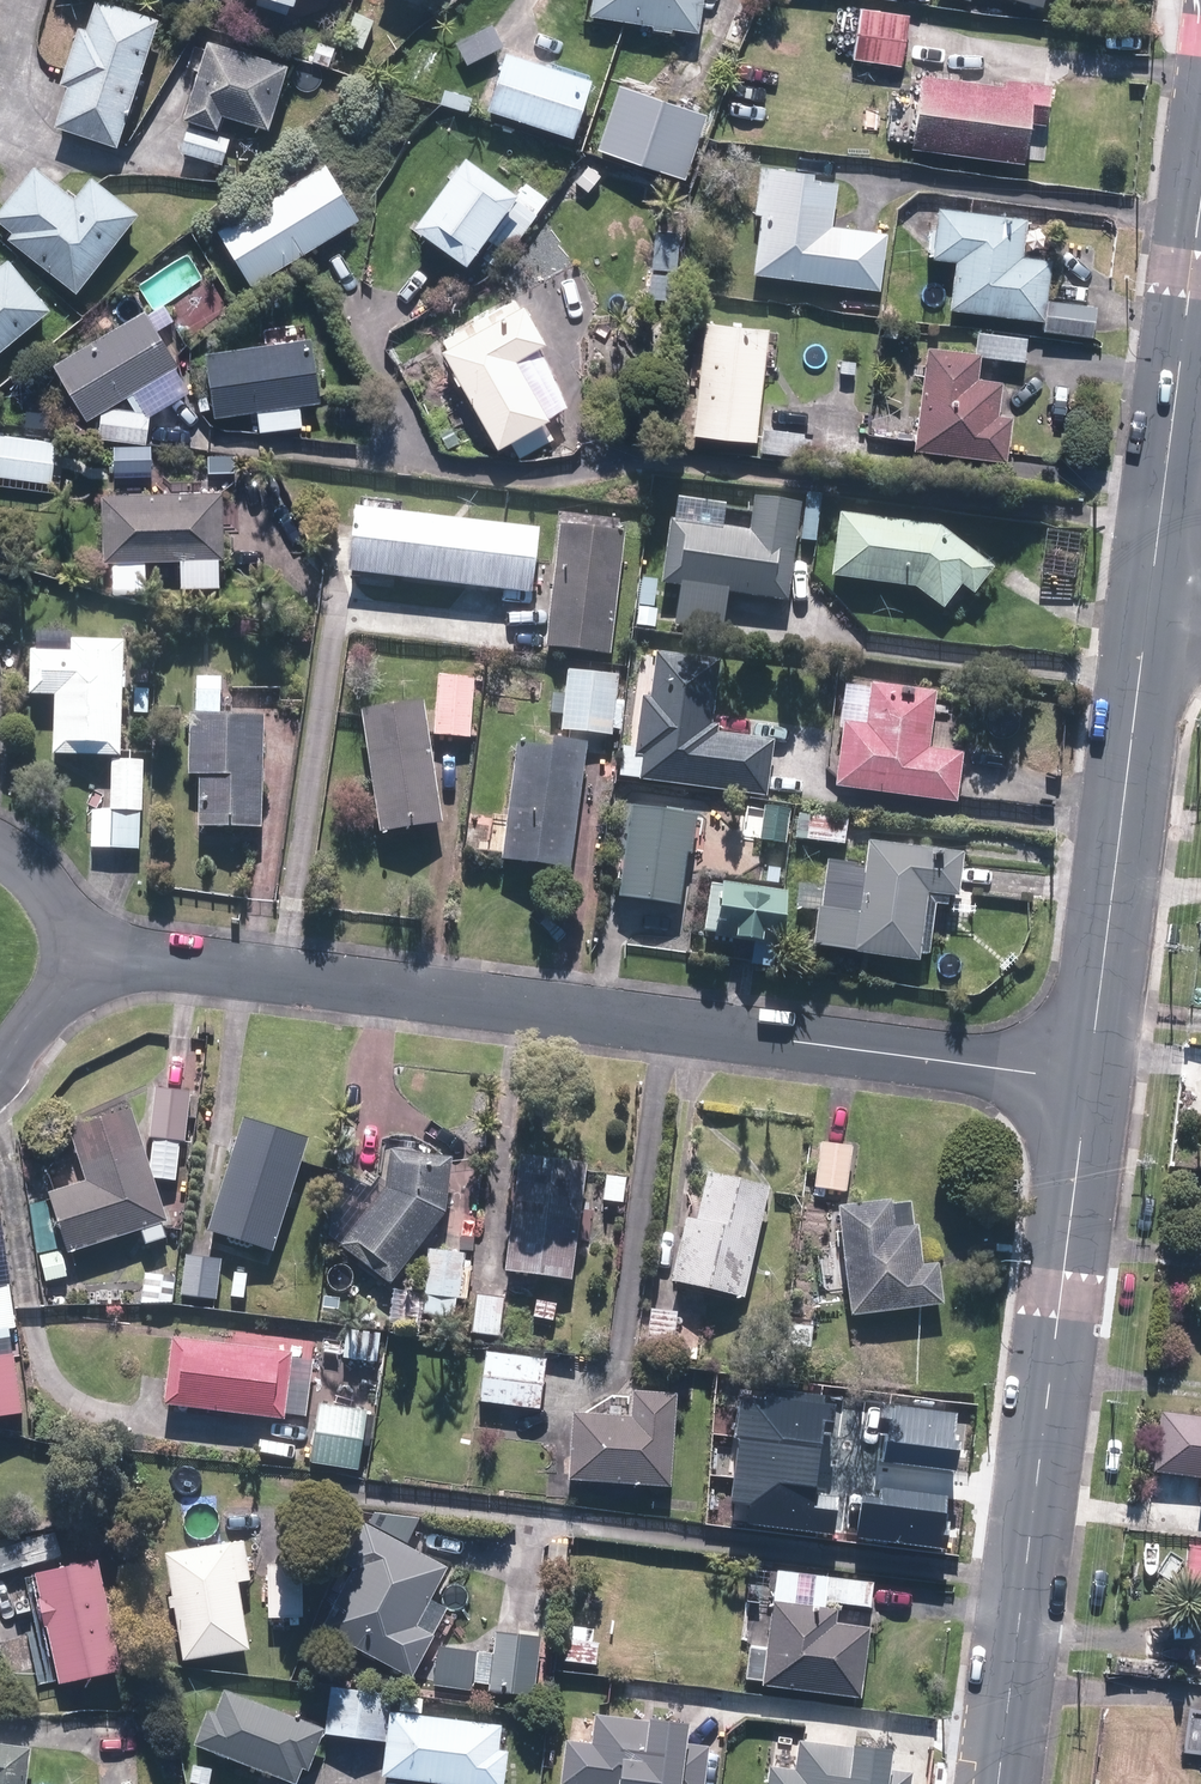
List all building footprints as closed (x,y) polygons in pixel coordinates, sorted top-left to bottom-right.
[(584,18),(692,34),(697,0),(587,0),(584,18)] [(1035,0),(999,0),(1033,9),(1035,0)] [(110,148),(152,21),(90,1),(48,128),(110,148)] [(905,17),(855,11),(849,61),(899,68),(905,17)] [(359,50),(370,21),(350,14),(339,43),(359,50)] [(450,45),(462,67),(497,49),(486,27),(450,45)] [(280,68),(201,43),(176,121),(209,131),(213,117),(259,132),(280,68)] [(584,82),(497,55),(479,113),(565,140),(584,82)] [(913,78),(903,151),(1016,165),(1021,124),(1040,126),(1045,87),(998,81),(998,89),(913,78)] [(678,183),(701,117),(612,87),(589,152),(678,183)] [(181,130),(175,153),(216,165),(223,142),(181,130)] [(456,268),(506,198),(452,160),(402,231),(456,268)] [(245,288),(352,222),(318,167),(211,233),(245,288)] [(2,241),(69,294),(131,217),(84,180),(68,201),(28,169),(0,203),(0,230),(6,235),(2,241)] [(825,228),(831,184),(805,181),(806,175),(755,169),(748,217),(753,218),(746,276),(874,292),(881,236),(825,228)] [(924,261),(948,264),(942,310),(1037,322),(1045,263),(1014,259),(1019,220),(930,210),(924,261)] [(44,311),(1,261),(0,261),(0,348),(44,311)] [(1092,307),(1041,303),(1039,332),(1090,336),(1092,307)] [(540,423),(506,362),(535,346),(513,308),(434,352),(489,451),(540,423)] [(80,421),(97,412),(93,439),(140,446),(145,414),(104,408),(170,370),(137,313),(47,364),(80,421)] [(750,442),(760,332),(697,326),(687,436),(750,442)] [(1022,340),(972,335),(970,354),(1020,359),(1022,340)] [(302,341),(199,355),(207,418),(310,404),(302,341)] [(1006,419),(990,417),(995,384),(970,381),(973,356),(920,349),(906,451),(908,451),(908,452),(1000,464),(1006,419)] [(252,414),(254,432),(296,428),(294,410),(252,414)] [(806,436),(757,430),(754,454),(803,460),(806,436)] [(48,483),(52,444),(0,438),(0,478),(48,483)] [(96,563),(175,560),(176,589),(213,588),(212,559),(217,559),(215,493),(95,496),(96,563)] [(654,588),(674,591),(670,625),(715,631),(719,598),(781,606),(794,508),(745,502),(741,536),(662,526),(654,588)] [(987,572),(933,531),(830,519),(823,582),(907,592),(937,613),(954,590),(966,599),(987,572)] [(571,550),(397,530),(390,595),(563,614),(571,550)] [(22,656),(21,700),(48,700),(47,759),(114,760),(116,646),(65,645),(64,657),(22,656)] [(637,758),(634,782),(761,798),(768,745),(705,737),(714,663),(643,654),(630,758),(637,758)] [(613,679),(562,674),(556,733),(608,738),(613,679)] [(465,742),(469,681),(432,679),(428,740),(465,742)] [(191,681),(191,715),(216,715),(216,681),(191,681)] [(956,757),(920,753),(927,698),(860,690),(860,694),(836,691),(830,733),(834,734),(826,792),(949,807),(956,757)] [(416,704),(352,715),(373,837),(436,826),(416,704)] [(182,779),(193,779),(192,832),(255,832),(256,720),(182,719),(182,779)] [(564,873),(579,747),(542,743),(541,751),(509,747),(495,865),(564,873)] [(106,812),(88,812),(87,851),(135,853),(137,764),(108,763),(106,812)] [(685,817),(622,810),(612,901),(675,908),(685,817)] [(784,814),(759,810),(754,843),(779,847),(784,814)] [(857,848),(854,871),(813,866),(802,952),(911,967),(919,899),(947,903),(952,860),(857,848)] [(778,896),(714,889),(708,938),(772,946),(778,896)] [(81,1188),(27,1205),(41,1277),(69,1272),(66,1260),(163,1228),(148,1183),(175,1185),(178,1146),(183,1146),(187,1092),(151,1089),(146,1175),(122,1103),(60,1124),(81,1188)] [(307,1141),(240,1121),(203,1239),(270,1260),(307,1141)] [(851,1147),(814,1144),(810,1195),(847,1198),(851,1147)] [(389,1148),(385,1188),(341,1245),(390,1282),(446,1210),(451,1154),(389,1148)] [(580,1165),(511,1160),(501,1282),(570,1287),(580,1165)] [(761,1184),(680,1171),(661,1295),(742,1307),(761,1184)] [(628,1177),(602,1174),(598,1208),(625,1210),(628,1177)] [(906,1203),(829,1213),(843,1327),(939,1315),(933,1267),(914,1269),(906,1203)] [(419,1295),(385,1293),(382,1329),(420,1332),(421,1320),(452,1322),(453,1304),(464,1305),(467,1263),(461,1262),(462,1251),(423,1249),(419,1295)] [(221,1258),(182,1254),(179,1297),(217,1300),(221,1258)] [(499,1298),(474,1296),(471,1338),(496,1340),(499,1298)] [(378,1337),(341,1335),(339,1367),(376,1369),(378,1337)] [(291,1351),(173,1337),(165,1404),(283,1418),(291,1351)] [(546,1357),(475,1353),(472,1412),(543,1415),(546,1357)] [(0,1363),(0,1423),(17,1422),(11,1362),(0,1363)] [(737,1441),(822,1450),(826,1421),(834,1422),(836,1405),(824,1404),(825,1396),(767,1389),(766,1400),(741,1398),(737,1441)] [(623,1423),(562,1421),(560,1487),(666,1490),(668,1396),(624,1395),(623,1423)] [(881,1460),(959,1471),(963,1442),(955,1441),(959,1412),(881,1404),(878,1433),(884,1434),(881,1460)] [(365,1416),(308,1409),(300,1468),(357,1475),(365,1416)] [(1164,1412),(1157,1470),(1200,1476),(1200,1416),(1164,1412)] [(822,1450),(737,1441),(733,1481),(818,1490),(822,1450)] [(818,1490),(733,1481),(731,1504),(734,1504),(732,1522),(835,1533),(839,1498),(817,1496),(818,1490)] [(945,1521),(949,1496),(879,1486),(877,1497),(862,1495),(856,1537),(946,1549),(950,1522),(945,1521)] [(441,1573),(356,1527),(338,1562),(346,1567),(311,1634),(406,1683),(442,1614),(447,1617),(471,1572),(448,1560),(441,1573)] [(255,1537),(161,1554),(180,1665),(248,1652),(236,1585),(263,1580),(255,1537)] [(1191,1546),(1186,1592),(1200,1594),(1200,1547),(1191,1546)] [(91,1565),(27,1580),(53,1690),(117,1675),(91,1565)] [(300,1567),(267,1566),(266,1619),(299,1619),(300,1567)] [(869,1584),(772,1576),(769,1609),(742,1607),(736,1685),(756,1686),(756,1696),(858,1705),(864,1633),(835,1630),(836,1614),(866,1617),(869,1584)] [(599,1629),(561,1624),(555,1668),(593,1673),(599,1629)] [(490,1653),(470,1652),(468,1689),(485,1689),(484,1702),(537,1704),(540,1639),(519,1638),(491,1637),(490,1653)] [(384,1741),(390,1694),(331,1686),(324,1733),(384,1741)] [(201,1709),(187,1747),(285,1783),(294,1783),(299,1770),(305,1773),(322,1729),(220,1690),(212,1713),(201,1709)] [(389,1713),(381,1779),(421,1783),(498,1783),(505,1726),(389,1713)] [(587,1719),(585,1749),(561,1747),(558,1783),(702,1783),(704,1749),(689,1748),(680,1748),(681,1725),(587,1719)] [(765,1770),(763,1783),(906,1783),(907,1775),(879,1773),(881,1750),(793,1743),(790,1772),(765,1770)] [(22,1750),(0,1748),(0,1783),(19,1783),(22,1750)]
